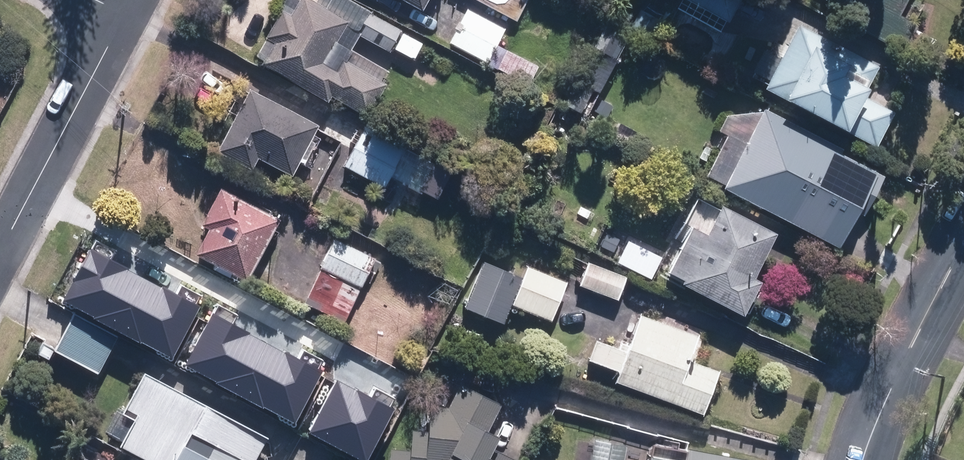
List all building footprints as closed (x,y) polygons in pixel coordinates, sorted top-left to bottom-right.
[(305,0),(299,0),(289,17),(281,13),(266,38),(274,43),(262,63),(327,101),(329,97),(364,117),(383,86),(342,62),(335,73),(321,64),(345,23),(305,0)] [(420,11),(426,0),(401,0),(420,11)] [(902,0),(834,0),(827,14),(900,51),(914,25),(894,15),(902,0)] [(468,12),(450,45),(527,86),(537,67),(506,51),(503,57),(492,52),(503,31),(468,12)] [(371,15),(359,35),(388,52),(400,32),(371,15)] [(874,67),(796,26),(763,88),(873,145),(891,111),(859,95),(874,67)] [(315,127),(249,92),(217,152),(250,169),(256,157),(290,174),(315,127)] [(761,110),(720,187),(836,247),(875,174),(836,154),(838,150),(761,110)] [(404,147),(364,127),(362,131),(329,114),(320,131),(353,148),(343,168),(383,189),(404,147)] [(245,280),(277,219),(221,190),(202,225),(208,229),(195,254),(245,280)] [(749,278),(772,235),(718,206),(702,235),(690,228),(667,271),(680,278),(677,283),(738,315),(756,281),(749,278)] [(343,322),(372,259),(335,241),(305,304),(343,322)] [(466,308),(501,322),(520,277),(485,263),(466,308)] [(587,263),(578,286),(616,300),(625,278),(587,263)] [(527,269),(512,306),(550,321),(565,284),(527,269)] [(121,284),(104,316),(207,370),(239,311),(187,284),(172,311),(121,284)] [(618,369),(614,382),(699,413),(715,370),(688,360),(697,337),(639,315),(625,353),(594,342),(588,358),(618,369)] [(73,316),(54,351),(96,373),(114,338),(73,316)] [(311,334),(292,368),(333,390),(352,356),(311,334)] [(118,446),(146,459),(253,459),(264,438),(144,375),(123,414),(132,419),(118,446)] [(494,436),(486,432),(498,405),(458,387),(448,409),(429,407),(427,431),(411,430),(409,450),(388,449),(387,459),(516,459),(489,446),(494,436)] [(321,392),(313,407),(345,424),(353,410),(321,392)] [(593,440),(589,459),(619,459),(622,446),(593,440)] [(647,443),(644,459),(739,459),(647,443)]
